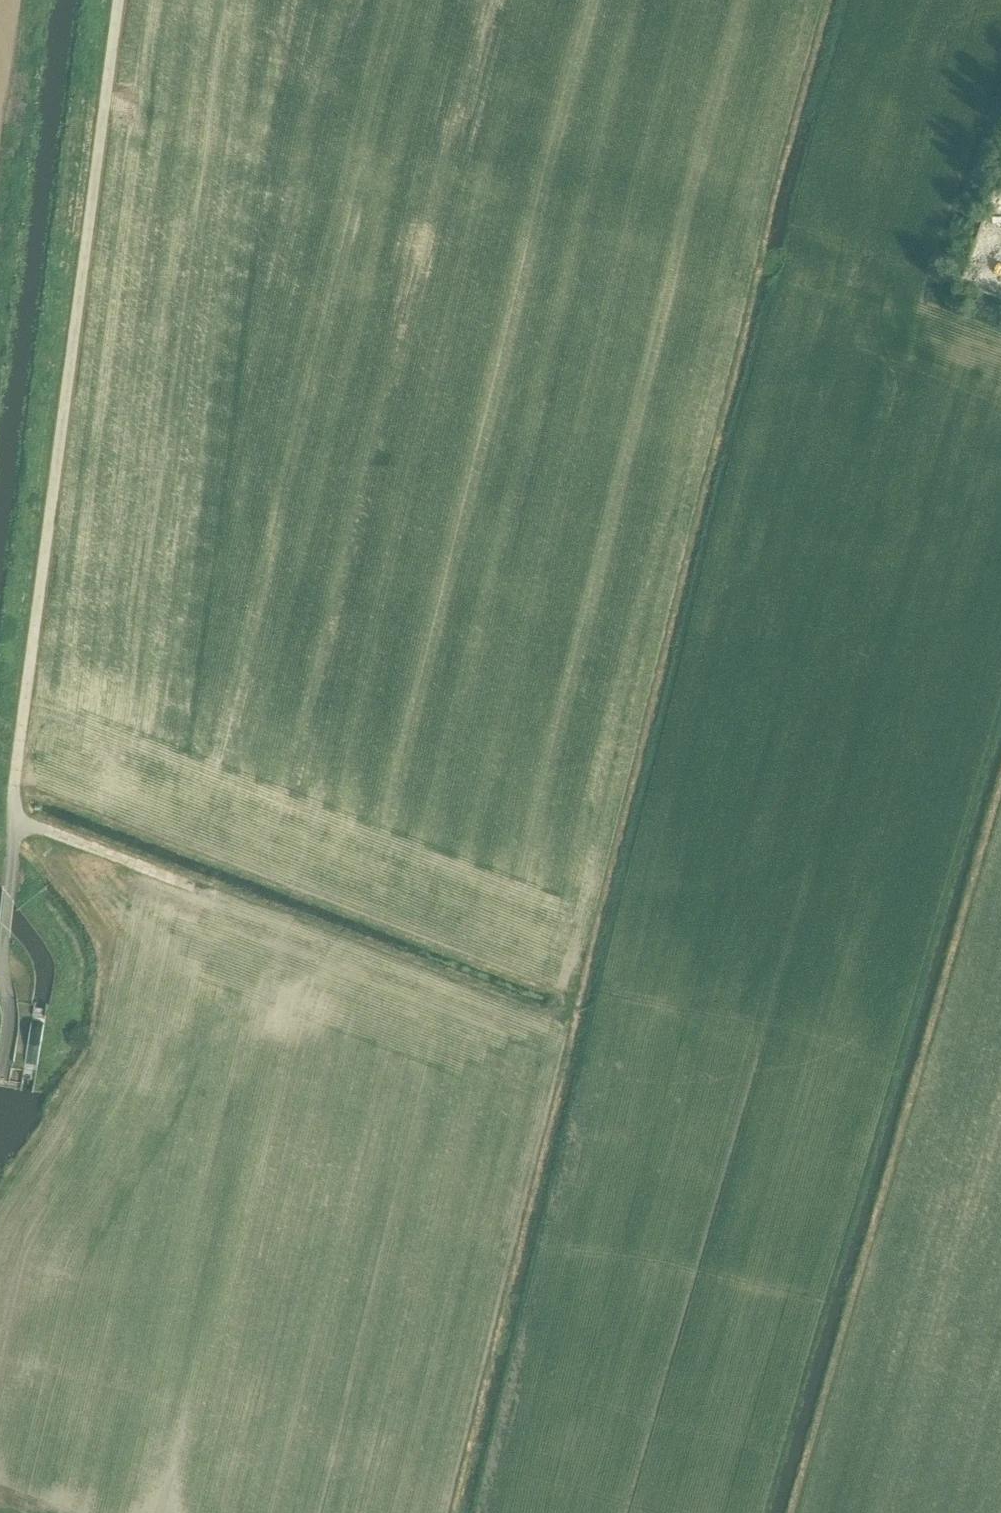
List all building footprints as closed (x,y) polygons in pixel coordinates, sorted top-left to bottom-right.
[(32,1021),(25,1064),(37,1066),(44,1023),(32,1021)]
